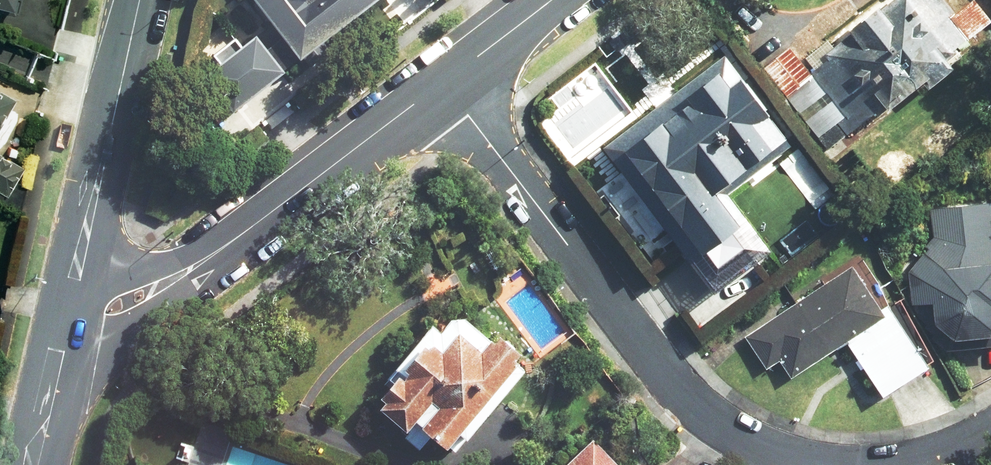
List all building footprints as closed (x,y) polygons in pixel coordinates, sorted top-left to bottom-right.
[(9,25),(14,0),(0,0),(0,23),(9,25)] [(292,65),(374,0),(241,0),(292,65)] [(945,18),(931,0),(888,0),(801,65),(790,50),(765,70),(776,85),(824,147),(875,108),(881,116),(918,88),(923,94),(947,76),(936,62),(985,25),(967,2),(945,18)] [(278,76),(251,40),(199,79),(226,115),(278,76)] [(599,150),(650,217),(633,229),(657,260),(673,247),(710,296),(766,253),(725,199),(789,150),(719,58),(599,150)] [(16,165),(0,157),(0,197),(16,165)] [(990,244),(990,205),(929,207),(930,267),(907,280),(907,303),(923,303),(924,319),(941,338),(990,337),(990,244)] [(788,380),(841,344),(876,397),(928,364),(887,301),(873,310),(851,277),(824,296),(818,286),(743,335),(764,366),(774,359),(788,380)] [(523,371),(513,362),(453,312),(436,333),(430,327),(376,391),(386,399),(373,415),(417,452),(424,444),(435,454),(442,446),(452,455),(523,371)] [(590,439),(562,464),(614,464),(590,439)]
